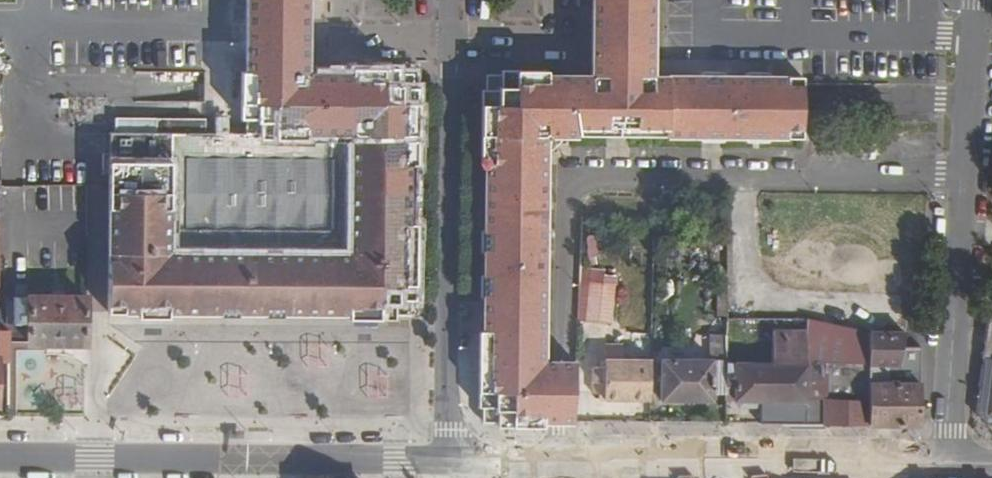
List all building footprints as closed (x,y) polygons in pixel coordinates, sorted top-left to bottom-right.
[(245,59),(257,58),(257,61),(283,61),(284,58),(292,50),(295,50),(296,0),(246,0),(245,59)] [(602,46),(605,46),(613,54),(613,58),(651,59),(651,55),(652,0),(603,0),(602,46)] [(257,58),(245,59),(246,72),(245,86),(257,86),(257,83),(295,84),(295,50),(292,50),(284,58),(283,61),(257,61),(257,58)] [(613,86),(508,86),(508,89),(499,98),(496,98),(495,300),(487,300),(486,407),(491,407),(497,413),(497,419),(543,419),(544,362),(545,151),(551,151),(561,141),(561,136),(699,137),(701,140),(721,140),(723,137),(744,137),(746,140),(766,140),(768,138),(801,138),(802,113),(802,77),(768,76),(767,73),(747,73),(745,76),(723,76),(722,73),(702,73),(700,75),(666,75),(666,82),(613,82),(613,86)] [(109,132),(107,309),(351,311),(351,306),(390,307),(391,302),(394,298),(397,296),(402,295),(402,258),(399,255),(401,95),(398,95),(389,86),(389,83),(295,84),(257,83),(257,86),(245,86),(245,133),(205,132),(205,119),(155,118),(135,118),(135,133),(114,132),(109,132)] [(135,118),(115,117),(114,132),(135,133),(135,118)] [(614,285),(591,283),(587,320),(611,322),(614,285)] [(87,298),(15,297),(14,324),(29,324),(28,343),(86,344),(87,298)] [(771,362),(726,361),(727,396),(727,402),(748,403),(748,410),(756,410),(755,423),(864,424),(866,377),(866,364),(897,364),(904,332),(869,332),(807,317),(807,330),(772,330),(771,362)] [(0,329),(0,354),(9,354),(9,329),(0,329)] [(623,341),(603,341),(603,367),(592,367),(591,393),(598,393),(598,400),(650,400),(651,359),(623,359),(623,341)] [(910,377),(866,377),(864,424),(920,425),(920,358),(911,357),(910,377)] [(984,357),(982,380),(979,380),(978,392),(981,393),(980,407),(983,407),(985,408),(987,409),(988,411),(987,414),(991,414),(991,358),(984,357)] [(703,358),(660,358),(660,401),(708,402),(708,396),(727,396),(726,361),(726,359),(703,358)] [(575,362),(544,362),(543,419),(543,422),(572,423),(575,362)] [(227,396),(247,395),(247,372),(226,373),(227,396)]
